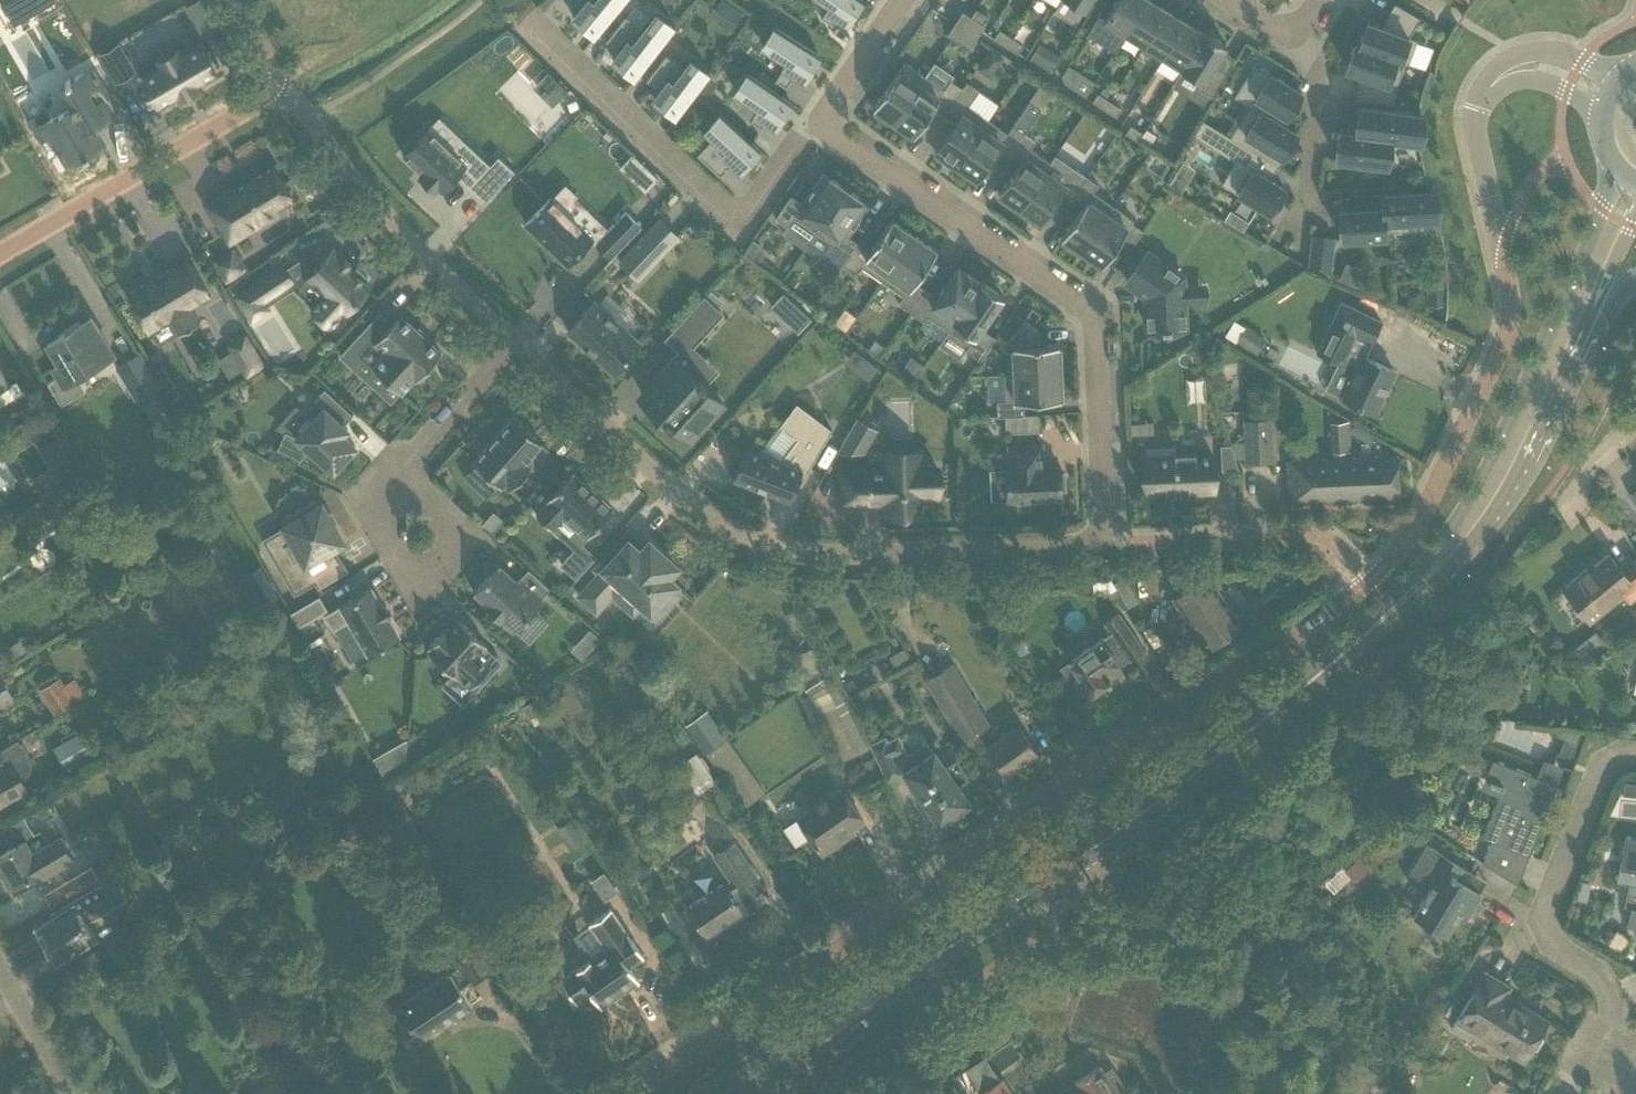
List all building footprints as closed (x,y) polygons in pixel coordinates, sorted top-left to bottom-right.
[(29,9),(45,0),(24,0),(29,9)] [(120,33),(162,10),(156,0),(101,0),(120,33)] [(624,0),(574,0),(572,3),(579,9),(572,18),(595,36),(624,0)] [(862,0),(822,0),(829,5),(821,17),(832,25),(837,18),(846,24),(862,0)] [(1084,10),(1090,0),(1068,0),(1084,10)] [(1104,18),(1098,15),(1087,34),(1114,51),(1120,42),(1126,33),(1125,32),(1145,0),(1115,0),(1104,18)] [(1148,0),(1145,0),(1125,32),(1126,33),(1144,44),(1165,11),(1148,0)] [(1367,22),(1359,44),(1358,45),(1404,62),(1404,63),(1408,64),(1417,40),(1408,37),(1420,18),(1394,3),(1380,27),(1367,22)] [(736,7),(725,23),(733,28),(743,12),(736,7)] [(976,8),(971,16),(982,24),(988,16),(976,8)] [(962,11),(955,22),(977,37),(984,25),(982,24),(970,16),(962,11)] [(1165,11),(1144,44),(1163,56),(1184,22),(1165,11)] [(612,60),(635,78),(674,28),(656,14),(643,30),(625,16),(605,41),(618,52),(612,60)] [(977,37),(955,22),(947,34),(969,49),(977,37)] [(1202,34),(1184,22),(1163,56),(1182,67),(1181,69),(1181,70),(1205,32),(1204,31),(1202,34)] [(819,56),(774,27),(762,46),(786,62),(774,80),(786,88),(795,74),(803,80),(819,56)] [(1006,45),(1011,37),(999,30),(994,38),(1006,45)] [(501,56),(514,40),(502,31),(490,46),(501,56)] [(1226,45),(1205,32),(1181,70),(1201,82),(1198,88),(1211,96),(1225,73),(1213,66),(1226,45)] [(1011,37),(1006,45),(1017,53),(1023,45),(1011,37)] [(1040,43),(1030,60),(1051,72),(1061,54),(1040,43)] [(1358,45),(1359,44),(1354,43),(1346,67),(1359,72),(1355,99),(1393,104),(1396,84),(1404,63),(1404,62),(1358,45)] [(118,45),(101,54),(116,81),(133,71),(118,45)] [(161,68),(143,78),(158,105),(176,95),(179,101),(201,88),(198,83),(215,73),(200,46),(182,56),(179,50),(157,62),(161,68)] [(991,71),(1001,57),(991,51),(982,65),(991,71)] [(676,117),(708,74),(690,60),(684,69),(665,55),(646,80),(659,91),(653,99),(676,117)] [(893,121),(924,76),(904,62),(873,107),(878,110),(875,114),(887,123),(890,118),(893,121)] [(1068,65),(1062,76),(1064,83),(1072,88),(1082,74),(1068,65)] [(28,118),(27,119),(28,119),(31,124),(37,135),(40,140),(40,141),(41,140),(47,137),(49,136),(52,134),(54,138),(55,138),(57,141),(56,141),(60,149),(58,151),(58,152),(59,151),(63,158),(62,158),(63,159),(65,158),(68,163),(73,160),(78,157),(77,157),(82,154),(83,156),(89,152),(88,151),(93,148),(93,147),(98,145),(103,143),(98,135),(97,135),(94,129),(95,129),(93,125),(105,118),(109,116),(120,110),(94,66),(92,67),(92,68),(84,73),(83,72),(74,77),(75,78),(71,80),(71,81),(67,84),(66,83),(62,86),(73,104),(69,106),(69,107),(53,116),(53,115),(49,118),(48,115),(44,109),(45,109),(44,109),(43,109),(44,109),(36,114),(36,113),(35,114),(28,118)] [(1282,125),(1283,124),(1302,93),(1260,67),(1250,84),(1243,80),(1233,96),(1249,106),(1249,105),(1282,125)] [(548,71),(540,79),(560,98),(567,91),(548,71)] [(750,120),(761,128),(766,121),(775,127),(791,104),(747,73),(734,92),(758,108),(750,120)] [(944,89),(924,76),(893,121),(914,135),(934,106),(945,113),(962,88),(950,79),(944,89)] [(962,88),(945,113),(956,121),(936,150),(940,153),(937,158),(949,166),(953,162),(956,164),(987,119),(968,106),(979,90),(967,81),(962,88)] [(705,84),(700,92),(708,97),(713,90),(705,84)] [(1103,108),(1108,100),(1096,92),(1091,100),(1103,108)] [(1121,108),(1108,100),(1103,108),(1116,116),(1121,108)] [(1417,112),(1381,107),(1360,104),(1356,131),(1378,134),(1378,135),(1390,136),(1390,137),(1412,140),(1420,141),(1424,113),(1417,112)] [(1249,105),(1249,106),(1230,136),(1278,166),(1298,134),(1283,124),(1282,125),(1249,105)] [(759,150),(720,114),(705,130),(712,137),(696,154),(720,176),(732,164),(740,171),(759,150)] [(1007,133),(987,119),(956,164),(977,178),(997,149),(1008,157),(1024,133),(1013,125),(1007,133)] [(1278,166),(1230,136),(1203,120),(1193,136),(1235,161),(1222,184),(1270,213),(1285,188),(1270,179),(1278,166)] [(1142,133),(1131,125),(1125,133),(1137,141),(1142,133)] [(428,127),(402,154),(421,172),(418,176),(435,192),(438,188),(441,190),(455,175),(484,203),(514,170),(498,155),(490,164),(463,139),(452,150),(428,127)] [(1146,129),(1140,139),(1149,145),(1156,135),(1146,129)] [(1378,134),(1356,131),(1355,131),(1340,129),(1336,157),(1387,164),(1390,137),(1390,136),(1378,135),(1378,134)] [(1024,133),(1008,157),(1019,164),(998,193),(1019,207),(1044,171),(1045,172),(1051,163),(1030,149),(1035,141),(1024,133)] [(632,154),(620,167),(646,191),(658,178),(632,154)] [(233,188),(207,204),(224,232),(230,241),(254,227),(278,212),(276,209),(293,199),(273,167),(235,191),(233,188)] [(1044,171),(1019,207),(1039,222),(1060,192),(1071,200),(1079,187),(1068,180),(1064,185),(1045,172),(1044,171)] [(816,232),(846,188),(823,173),(802,204),(790,196),(775,218),(788,227),(794,217),(816,232)] [(1079,187),(1071,200),(1082,207),(1061,237),(1066,240),(1063,244),(1075,253),(1078,248),(1082,251),(1113,206),(1093,192),(1098,184),(1087,176),(1079,187)] [(1174,176),(1168,185),(1180,192),(1186,184),(1174,176)] [(550,198),(526,223),(558,254),(568,264),(575,258),(592,240),(593,239),(563,210),(575,197),(577,196),(565,184),(551,199),(550,198)] [(869,204),(846,188),(816,232),(837,247),(831,256),(843,265),(858,243),(847,235),(869,204)] [(1436,189),(1430,190),(1421,190),(1381,193),(1382,207),(1383,207),(1384,232),(1385,232),(1423,230),(1423,219),(1430,218),(1438,218),(1436,189)] [(1113,206),(1082,251),(1102,265),(1122,236),(1134,243),(1142,231),(1131,223),(1133,220),(1113,206)] [(1383,207),(1382,207),(1340,209),(1341,238),(1385,236),(1385,232),(1384,232),(1383,207)] [(1229,210),(1224,219),(1243,231),(1249,221),(1229,210)] [(595,243),(595,244),(611,259),(641,227),(626,211),(608,229),(595,243)] [(659,219),(629,251),(648,269),(678,237),(659,219)] [(858,243),(843,265),(856,273),(861,266),(882,281),(914,235),(891,219),(870,251),(858,243)] [(1332,276),(1337,237),(1313,234),(1308,268),(1332,276)] [(914,235),(882,281),(903,295),(898,303),(911,312),(926,290),(915,282),(936,251),(914,235)] [(211,260),(211,261),(211,262),(223,281),(224,282),(225,283),(226,283),(227,282),(246,270),(247,269),(247,268),(247,267),(247,266),(235,247),(234,247),(234,246),(233,246),(232,246),(231,247),(212,259),(211,259),(211,260)] [(283,266),(238,296),(252,318),(267,308),(266,306),(262,301),(288,284),(292,289),(313,307),(310,309),(313,312),(329,326),(342,312),(344,314),(370,286),(365,282),(368,278),(356,267),(353,271),(331,250),(312,271),(299,259),(285,268),(283,266)] [(1184,329),(1181,277),(1146,252),(1126,281),(1147,296),(1148,330),(1184,329)] [(178,334),(200,321),(191,306),(210,295),(187,257),(126,295),(149,332),(169,320),(178,334)] [(937,297),(926,290),(911,312),(923,320),(927,315),(948,330),(980,283),(958,268),(937,297)] [(981,281),(980,283),(948,330),(969,344),(965,349),(980,359),(995,337),(982,328),(1003,297),(981,281)] [(784,293),(772,307),(797,331),(810,318),(784,293)] [(720,313),(702,297),(672,330),(690,347),(691,345),(720,313)] [(639,343),(594,302),(567,331),(585,347),(585,348),(594,356),(595,356),(612,372),(639,343)] [(1331,323),(1317,353),(1337,363),(1341,365),(1341,364),(1355,371),(1343,398),(1342,399),(1373,413),(1393,371),(1362,356),(1362,357),(1348,350),(1355,335),(1371,343),(1381,321),(1341,302),(1331,323)] [(420,375),(425,375),(431,369),(431,364),(441,352),(400,314),(381,335),(369,324),(340,355),(353,367),(363,357),(373,367),(401,393),(414,378),(416,380),(420,375)] [(1059,344),(1040,345),(1040,331),(1023,320),(1007,343),(1012,346),(1012,348),(1013,373),(1013,374),(1060,372),(1059,344)] [(64,332),(47,343),(59,362),(53,366),(59,376),(47,383),(61,405),(85,390),(77,376),(88,370),(113,354),(105,340),(93,321),(67,337),(64,332)] [(1245,326),(1236,342),(1257,355),(1266,339),(1245,326)] [(245,335),(229,344),(247,374),(263,364),(245,335)] [(705,387),(707,385),(699,378),(697,380),(687,370),(694,363),(679,349),(661,369),(665,373),(644,397),(665,416),(663,418),(670,425),(672,423),(691,440),(723,404),(705,387)] [(139,354),(118,366),(138,399),(158,386),(139,354)] [(869,359),(861,370),(871,377),(873,373),(878,366),(869,359)] [(23,391),(16,380),(9,385),(0,370),(0,405),(23,391)] [(1013,374),(1013,373),(1004,373),(1006,400),(997,401),(997,416),(1005,416),(1020,415),(1024,415),(1023,401),(1061,399),(1060,372),(1013,374)] [(277,449),(300,460),(309,450),(332,471),(355,446),(342,434),(347,429),(343,425),(353,415),(324,389),(314,400),(322,408),(296,436),(286,431),(277,449)] [(744,446),(732,477),(790,499),(831,428),(796,402),(779,423),(797,437),(779,460),(744,446)] [(205,408),(187,421),(203,428),(211,411),(205,408)] [(1020,415),(1005,416),(1006,433),(1021,432),(1020,415)] [(857,417),(837,452),(864,452),(877,429),(872,426),(875,422),(864,416),(861,420),(857,417)] [(501,487),(504,484),(510,490),(531,467),(525,462),(541,443),(513,418),(473,462),(501,487)] [(1272,420),(1244,421),(1245,461),(1273,460),(1272,420)] [(1331,421),(1330,450),(1349,450),(1351,422),(1331,421)] [(1144,423),(1130,423),(1131,435),(1145,434),(1144,423)] [(57,435),(38,446),(50,467),(60,485),(78,474),(57,435)] [(1009,446),(1010,468),(1006,468),(1008,500),(1018,499),(1019,504),(1035,503),(1035,498),(1062,497),(1061,490),(1066,490),(1065,473),(1060,473),(1060,466),(1041,467),(1040,461),(1043,461),(1042,444),(1009,446)] [(1222,469),(1239,468),(1230,444),(1220,444),(1222,469)] [(1175,445),(1146,446),(1148,493),(1215,490),(1213,454),(1176,455),(1175,445)] [(887,455),(887,468),(841,470),(842,503),(869,502),(878,502),(883,502),(883,511),(918,510),(918,496),(938,495),(937,467),(917,468),(917,455),(887,455)] [(1287,460),(1288,501),(1399,497),(1398,455),(1287,460)] [(548,502),(540,510),(556,525),(564,516),(587,537),(613,509),(572,472),(546,500),(548,502)] [(19,518),(29,535),(72,510),(63,493),(19,518)] [(318,498),(280,520),(281,521),(283,520),(285,524),(283,525),(283,526),(292,541),(284,546),(293,561),(281,568),(295,592),(313,581),(316,580),(313,575),(339,560),(332,548),(329,543),(340,536),(321,503),(319,504),(316,501),(319,499),(318,498)] [(493,511),(482,524),(492,533),(504,521),(493,511)] [(599,573),(578,596),(596,612),(612,594),(621,584),(642,604),(646,599),(655,607),(676,584),(667,576),(676,566),(649,541),(643,547),(639,551),(624,537),(604,558),(609,562),(599,573)] [(576,578),(595,557),(580,543),(561,564),(576,578)] [(1635,598),(1635,562),(1629,554),(1617,565),(1608,554),(1595,565),(1594,563),(1593,564),(1595,566),(1590,571),(1587,568),(1563,588),(1591,621),(1622,594),(1630,603),(1635,598)] [(498,565),(474,592),(489,606),(487,609),(499,620),(501,617),(515,629),(520,625),(534,609),(542,600),(541,599),(550,589),(528,569),(519,579),(518,578),(515,581),(498,565)] [(276,596),(263,573),(250,581),(263,604),(276,596)] [(1188,618),(1209,647),(1241,625),(1205,573),(1171,597),(1186,619),(1188,618)] [(1125,576),(1113,582),(1127,607),(1138,601),(1125,576)] [(371,588),(324,615),(333,629),(348,620),(367,654),(398,636),(388,619),(390,618),(382,604),(381,605),(371,588)] [(1116,590),(1107,595),(1110,600),(1118,595),(1116,590)] [(326,609),(319,596),(291,613),(298,625),(326,609)] [(528,640),(546,620),(535,610),(517,630),(528,640)] [(1079,675),(1069,682),(1081,700),(1109,680),(1123,671),(1119,666),(1129,659),(1129,660),(1144,650),(1118,613),(1105,622),(1111,632),(1069,661),(1070,661),(1079,675)] [(447,626),(428,647),(430,650),(429,652),(456,677),(458,675),(471,687),(490,666),(488,664),(495,656),(485,646),(486,644),(458,619),(450,629),(447,626)] [(589,629),(583,636),(592,644),(594,646),(600,639),(589,629)] [(1584,640),(1573,648),(1582,660),(1593,651),(1584,640)] [(904,648),(889,656),(897,669),(911,661),(904,648)] [(926,680),(961,740),(988,724),(952,664),(926,680)] [(868,748),(838,686),(841,685),(827,665),(800,683),(812,700),(843,761),(868,748)] [(0,676),(0,701),(11,695),(0,676)] [(38,691),(53,716),(84,696),(74,679),(64,685),(60,678),(38,691)] [(707,711),(686,726),(701,747),(706,754),(726,739),(722,733),(707,711)] [(1038,753),(1019,725),(986,747),(1006,776),(1038,753)] [(1557,728),(1554,735),(1564,739),(1576,744),(1581,731),(1557,728)] [(96,753),(83,730),(52,748),(66,771),(96,753)] [(933,751),(915,763),(906,750),(898,734),(887,740),(885,735),(869,743),(887,781),(904,772),(916,789),(915,790),(925,804),(926,804),(939,822),(947,816),(950,821),(963,812),(960,807),(968,802),(957,785),(969,777),(956,758),(944,767),(933,751)] [(406,738),(391,747),(401,767),(405,765),(406,738)] [(0,769),(0,805),(26,789),(20,778),(29,773),(31,763),(28,758),(30,757),(21,742),(20,743),(17,739),(0,749),(9,763),(0,769)] [(726,739),(706,754),(744,807),(764,792),(726,739)] [(696,753),(678,765),(698,795),(716,782),(696,753)] [(874,756),(861,762),(869,778),(882,771),(874,756)] [(1557,785),(1500,762),(1492,759),(1480,789),(1498,796),(1482,837),(1491,840),(1482,864),(1517,885),(1557,785)] [(797,817),(782,828),(795,846),(810,836),(822,854),(841,841),(838,838),(850,830),(863,820),(841,788),(797,817)] [(1422,799),(1415,818),(1426,822),(1433,803),(1422,799)] [(12,846),(0,854),(0,869),(3,874),(7,871),(15,885),(28,877),(30,881),(73,856),(64,841),(51,849),(40,830),(34,833),(23,816),(2,829),(12,846)] [(90,827),(98,841),(112,833),(104,819),(90,827)] [(570,819),(556,828),(570,850),(584,841),(570,819)] [(1625,836),(1616,882),(1635,886),(1635,838),(1625,836)] [(758,878),(733,842),(712,856),(728,880),(724,883),(722,881),(686,905),(706,934),(740,910),(730,895),(737,890),(739,892),(758,878)] [(1465,869),(1440,854),(1426,845),(1409,873),(1423,882),(1431,887),(1413,917),(1446,937),(1460,914),(1468,919),(1482,895),(1458,880),(1465,869)] [(1358,857),(1346,869),(1355,879),(1368,867),(1358,857)] [(92,868),(79,875),(44,896),(50,907),(98,879),(92,868)] [(603,871),(590,880),(604,900),(617,891),(603,871)] [(55,920),(41,928),(43,932),(46,938),(57,955),(90,936),(83,924),(127,898),(114,876),(99,884),(51,912),(55,920)] [(1580,881),(1576,900),(1586,902),(1590,883),(1580,881)] [(1635,927),(1635,909),(1630,907),(1626,925),(1635,927)] [(590,992),(601,1007),(639,981),(629,966),(643,956),(611,908),(589,923),(605,948),(560,979),(576,1002),(590,992)] [(429,942),(445,966),(449,972),(401,1004),(402,1006),(391,1013),(401,1027),(410,1021),(419,1036),(439,1023),(441,1026),(472,1005),(460,987),(466,983),(467,985),(492,969),(476,946),(457,959),(441,934),(429,942)] [(1484,973),(1456,1020),(1523,1061),(1547,1021),(1528,1010),(1527,1013),(1512,1005),(1514,1001),(1504,995),(1508,988),(1484,973)] [(1448,1015),(1462,991),(1454,986),(1440,1010),(1448,1015)] [(1124,1089),(1128,1086),(1116,1066),(1111,1069),(1104,1074),(1099,1066),(1097,1067),(1075,1081),(1078,1085),(1063,1093),(1127,1093),(1124,1089)] [(295,1079),(266,1093),(303,1093),(295,1079)] [(1000,1079),(980,1092),(981,1093),(1010,1093),(1000,1079)]
